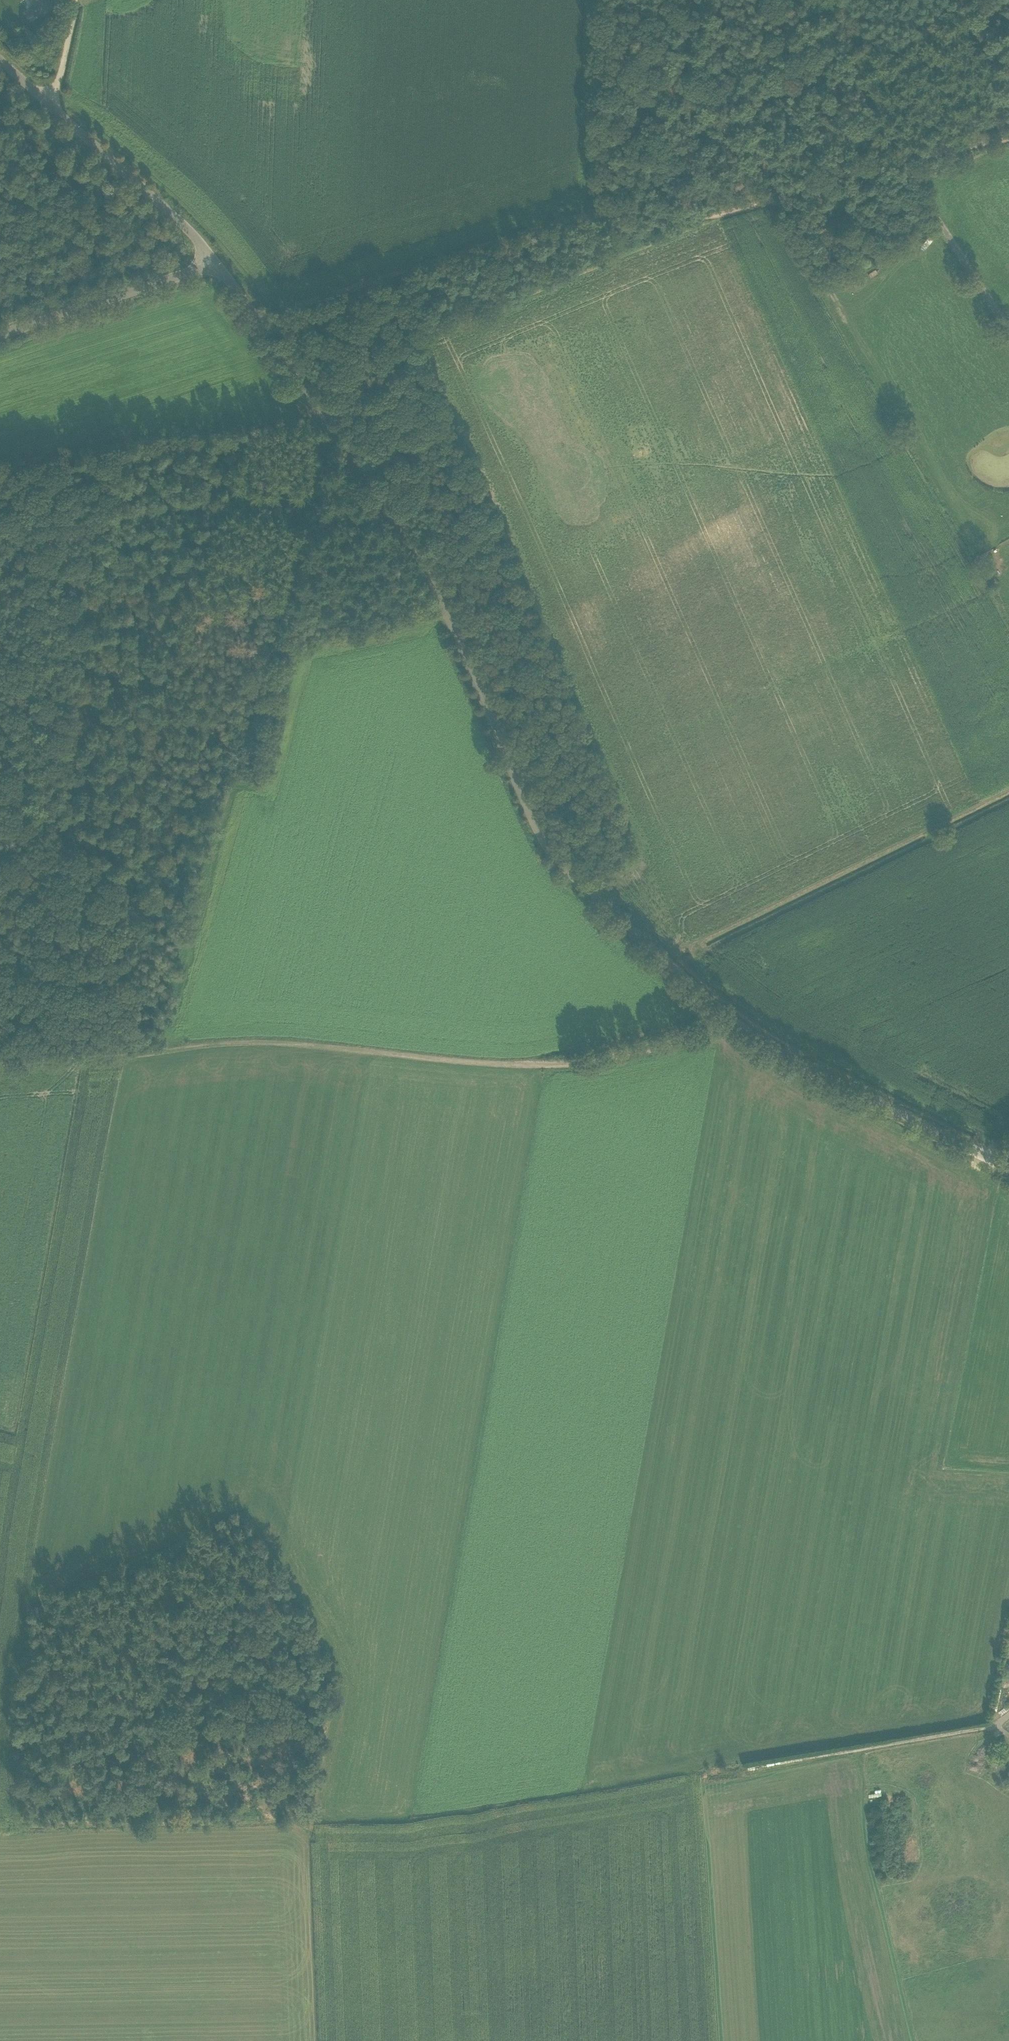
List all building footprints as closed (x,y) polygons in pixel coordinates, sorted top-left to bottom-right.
[(35,3),(29,7),(35,15),(40,11),(41,12),(51,5),(47,0),(33,0),(35,3)]
